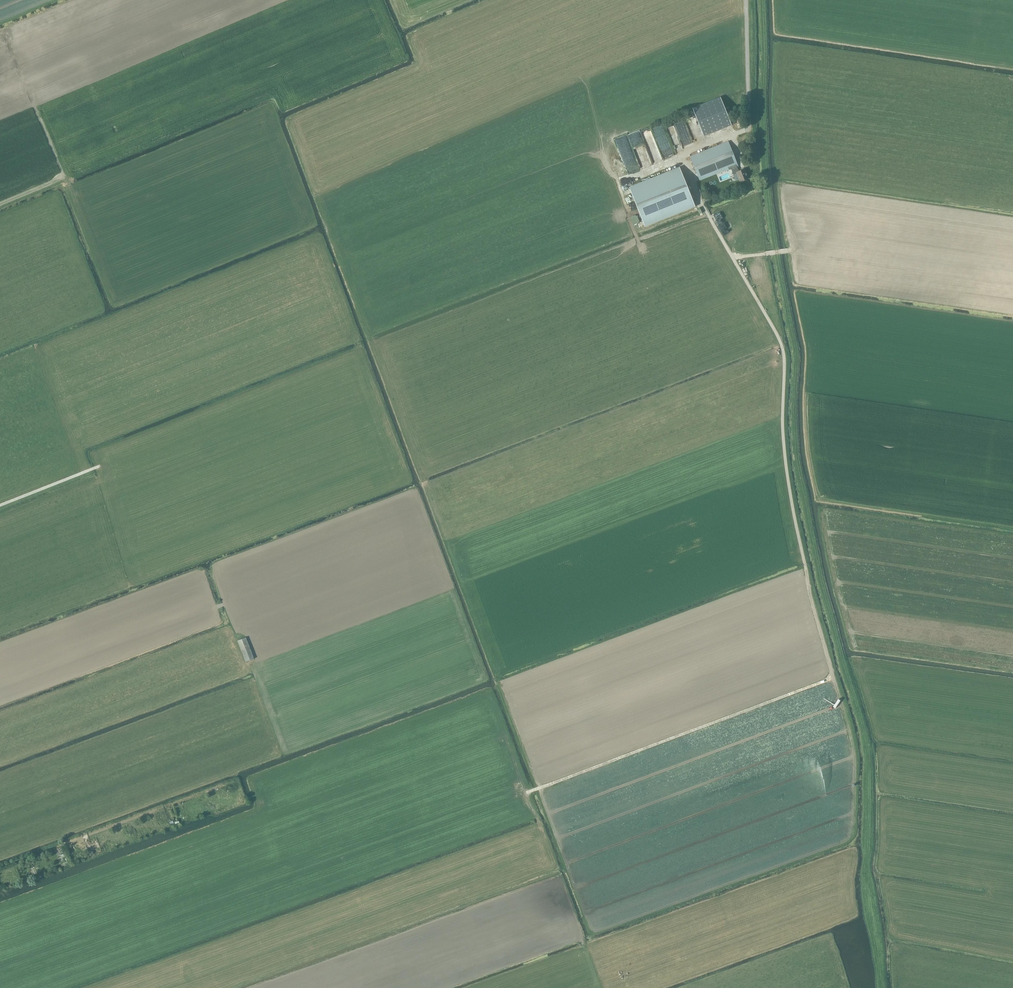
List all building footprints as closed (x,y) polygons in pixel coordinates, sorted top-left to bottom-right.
[(721,97),(693,108),(704,136),(732,125),(721,97)] [(690,157),(700,180),(729,169),(729,170),(731,169),(734,175),(737,174),(741,182),(749,179),(745,169),(739,171),(737,167),(738,166),(728,142),(690,157)] [(695,206),(680,168),(630,188),(645,226),(695,206)] [(237,641),(245,662),(254,659),(246,637),(237,641)]
